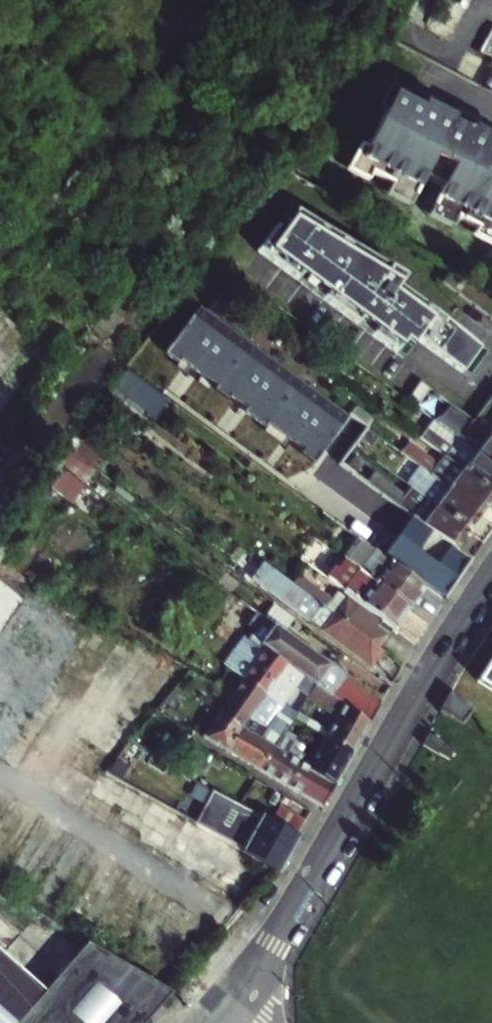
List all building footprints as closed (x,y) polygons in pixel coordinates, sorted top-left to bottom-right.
[(480,49),(491,55),(491,28),(480,49)] [(491,64),(491,55),(480,49),(476,56),(491,64)] [(362,165),(414,193),(420,181),(438,191),(432,203),(484,231),(491,216),(491,146),(471,135),(477,125),(454,113),(449,123),(399,96),(362,165)] [(376,263),(284,207),(252,250),(396,355),(413,331),(456,363),(471,343),(431,317),(432,315),(390,285),(393,279),(374,266),(376,263)] [(233,275),(220,294),(227,299),(228,300),(242,281),(233,275)] [(180,293),(121,368),(354,537),(422,586),(443,601),(470,560),(455,548),(368,486),(340,465),(367,429),(214,317),(207,312),(180,293)] [(220,294),(207,312),(214,317),(227,299),(220,294)] [(488,434),(491,429),(491,391),(469,421),(488,434)] [(452,408),(438,398),(431,407),(446,418),(452,408)] [(491,465),(491,437),(488,434),(469,421),(452,408),(446,418),(463,431),(457,439),(461,442),(491,465)] [(448,459),(491,491),(491,465),(461,442),(457,439),(432,420),(418,438),(448,459)] [(448,459),(442,468),(407,442),(399,452),(482,513),(491,500),(491,491),(448,459)] [(66,452),(46,489),(73,503),(93,467),(66,452)] [(443,500),(437,508),(468,531),(482,513),(399,452),(392,463),(417,481),(443,500)] [(376,475),(368,486),(455,548),(468,531),(437,508),(432,515),(406,497),(376,475)] [(417,481),(411,489),(437,508),(443,500),(417,481)] [(437,508),(411,489),(406,497),(432,515),(437,508)] [(358,571),(407,607),(422,586),(354,537),(347,546),(366,560),(358,571)] [(393,627),(407,607),(358,571),(339,558),(333,566),(352,580),(343,592),(393,627)] [(292,585),(378,647),(387,635),(376,627),(379,623),(345,599),(339,607),(298,577),(292,585)] [(369,659),(378,647),(292,585),(289,583),(282,592),(313,614),(309,619),(322,628),(320,631),(354,656),(357,651),(369,659)] [(238,599),(214,631),(255,661),(244,677),(266,693),(288,663),(261,644),(257,648),(247,641),(254,632),(249,628),(258,614),(238,599)] [(316,684),(369,723),(380,703),(344,677),(342,671),(331,666),(258,614),(249,628),(254,632),(247,641),(257,648),(261,644),(288,663),(316,684)] [(478,684),(491,693),(491,662),(478,684)] [(241,727),(248,718),(266,693),(244,677),(219,712),(241,727)] [(353,750),(369,723),(316,684),(308,695),(336,715),(329,728),(298,709),(294,715),(305,722),(310,724),(325,734),(353,750)] [(451,694),(441,711),(461,725),(473,711),(451,694)] [(241,727),(219,712),(203,735),(230,751),(243,729),(241,727)] [(262,722),(253,735),(272,746),(278,734),(281,730),(269,724),(262,722)] [(310,724),(305,722),(301,728),(306,731),(310,724)] [(243,729),(230,751),(259,768),(272,746),(253,735),(243,729)] [(443,741),(428,732),(422,742),(437,751),(443,741)] [(315,764),(312,770),(335,783),(353,750),(325,734),(309,760),(315,764)] [(287,785),(300,762),(272,746),(259,768),(287,785)] [(322,806),(335,783),(312,770),(315,764),(309,760),(306,766),(300,762),(287,785),(322,806)] [(278,790),(262,816),(267,820),(277,802),(282,793),(278,790)] [(204,804),(194,822),(275,869),(279,871),(299,838),(296,836),(267,820),(262,816),(224,795),(215,811),(204,804)] [(277,802),(267,820),(296,836),(306,819),(277,802)] [(170,995),(84,949),(44,996),(0,958),(0,1022),(145,1022),(170,995)]
